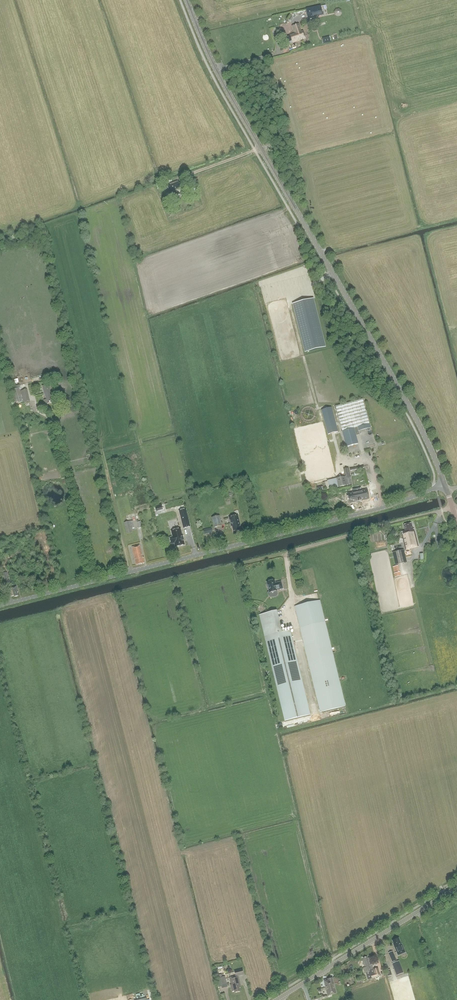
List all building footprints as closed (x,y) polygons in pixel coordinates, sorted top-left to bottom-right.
[(320,6),(306,9),(308,18),(322,15),(320,6)] [(292,26),(294,34),(290,35),(290,37),(285,39),(286,43),(289,42),(289,44),(306,38),(303,31),(301,31),(299,24),(292,26)] [(178,183),(178,181),(166,185),(168,192),(169,191),(171,196),(173,201),(178,199),(177,193),(176,194),(175,189),(183,186),(183,185),(184,185),(183,181),(178,183)] [(313,299),(293,304),(305,353),(326,347),(313,299)] [(52,401),(53,400),(51,394),(50,391),(48,384),(42,386),(46,399),(44,400),(45,404),(52,402),(52,401)] [(23,402),(19,388),(11,390),(15,404),(23,402)] [(30,401),(27,389),(21,391),(24,403),(30,401)] [(336,406),(346,447),(358,444),(354,428),(369,424),(363,399),(336,406)] [(332,407),(321,410),(328,434),(338,432),(332,407)] [(345,477),(327,481),(329,489),(352,484),(349,468),(343,469),(345,477)] [(348,494),(350,503),(358,501),(358,502),(359,502),(359,501),(361,501),(369,499),(367,490),(362,491),(361,488),(352,490),(353,493),(348,494)] [(186,509),(179,511),(183,529),(190,527),(186,509)] [(212,517),(214,527),(222,526),(220,515),(212,517)] [(229,518),(231,527),(232,527),(233,531),(240,530),(239,526),(240,526),(238,516),(229,518)] [(405,550),(418,547),(414,529),(413,529),(411,523),(404,525),(405,531),(403,532),(403,534),(402,534),(405,550)] [(185,545),(181,529),(171,532),(173,537),(170,538),(172,544),(175,543),(176,547),(185,545)] [(136,564),(145,562),(144,557),(143,557),(140,545),(132,547),(135,559),(136,564)] [(392,553),(395,565),(407,563),(404,550),(392,553)] [(310,578),(302,580),(305,592),(313,590),(310,578)] [(267,582),(267,583),(267,584),(267,585),(267,586),(267,587),(268,588),(269,592),(267,592),(268,596),(270,597),(273,598),(276,597),(278,595),(277,591),(277,590),(283,589),(281,582),(275,583),(274,580),(267,582)] [(17,592),(18,592),(16,586),(9,588),(12,596),(14,596),(14,597),(18,596),(17,592)] [(294,607),(300,628),(320,712),(345,706),(320,600),(294,607)] [(273,612),(259,615),(260,621),(274,617),(273,612)] [(311,715),(290,630),(264,637),(285,721),(311,715)] [(398,956),(405,953),(402,944),(401,945),(398,938),(393,941),(394,943),(393,944),(398,956)] [(374,969),(373,968),(370,958),(367,958),(367,957),(363,958),(364,960),(362,961),(365,968),(363,968),(365,973),(366,973),(368,980),(372,979),(380,976),(378,968),(374,969)] [(403,973),(398,961),(392,964),(397,976),(403,973)] [(241,985),(238,976),(243,974),(242,969),(234,971),(236,976),(229,977),(231,985),(230,985),(232,991),(234,991),(235,992),(240,991),(239,986),(241,985)] [(328,980),(325,981),(328,995),(336,993),(332,978),(328,979),(328,980)]
